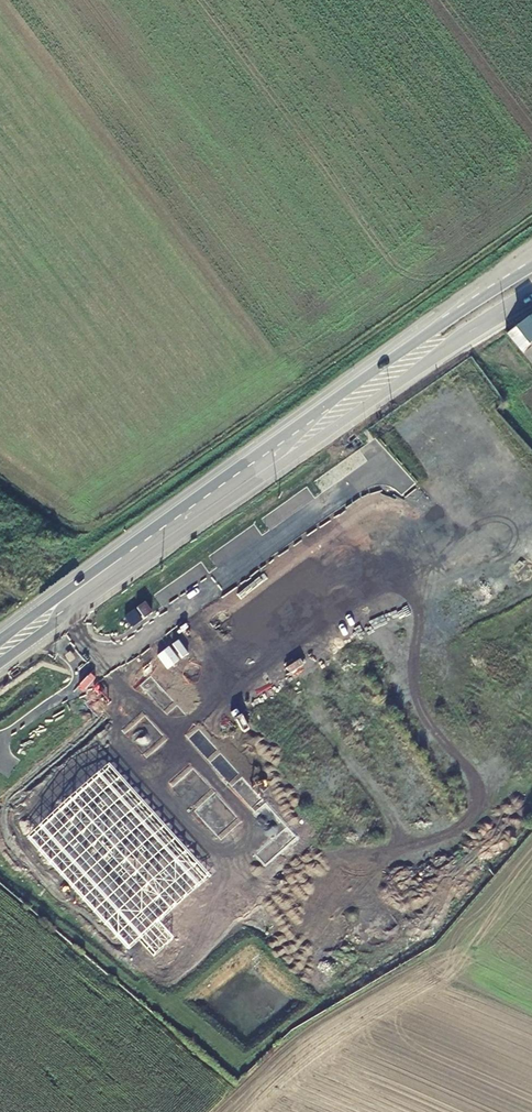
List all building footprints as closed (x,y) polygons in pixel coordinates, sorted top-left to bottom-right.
[(520,324),(531,338),(531,316),(520,324)] [(209,879),(111,769),(33,839),(132,948),(142,939),(157,957),(176,940),(161,922),(209,879)]
